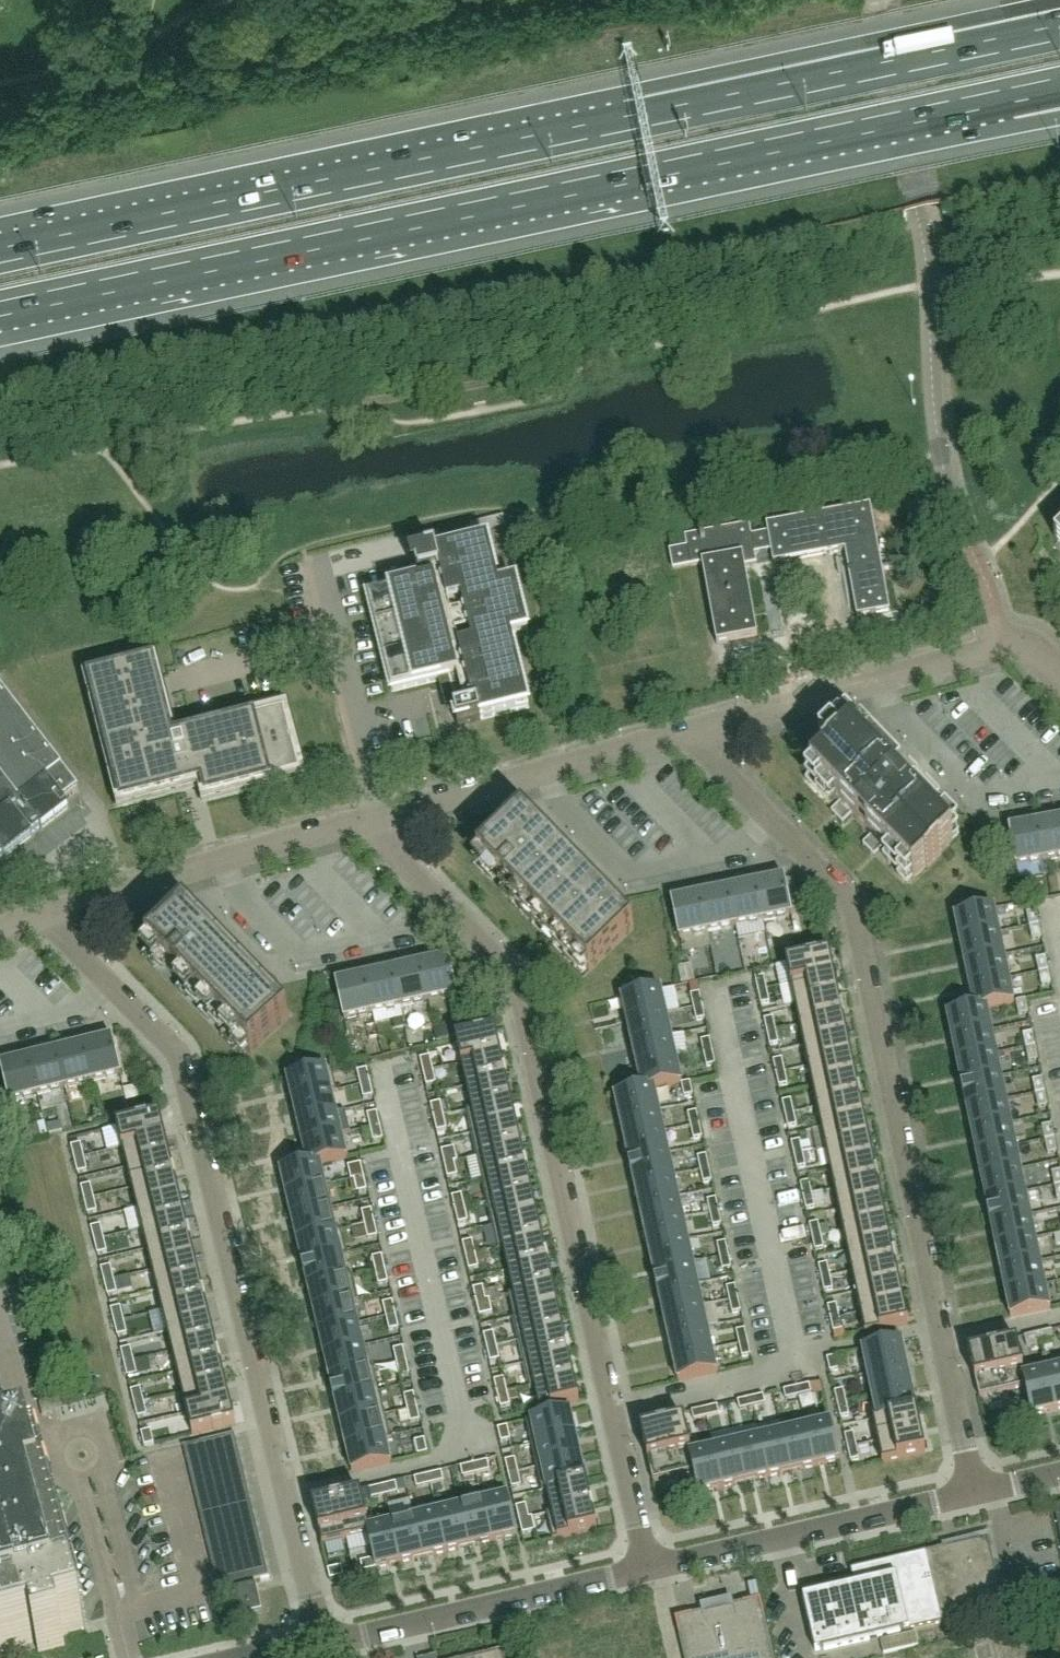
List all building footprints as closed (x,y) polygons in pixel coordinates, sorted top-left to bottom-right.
[(757,553),(773,551),(775,562),(846,551),(848,563),(850,572),(849,572),(850,575),(857,618),(861,618),(869,616),(891,612),(883,567),(881,557),(872,506),(768,523),(770,532),(754,535),(752,526),(685,537),(687,548),(670,551),(673,569),(690,565),(691,566),(703,564),(717,644),(758,637),(746,567),(758,564),(756,554),(757,553)] [(416,586),(369,597),(393,693),(439,682),(449,679),(453,692),(461,726),(530,709),(512,639),(529,635),(517,586),(500,590),(489,543),(438,556),(437,550),(415,556),(419,572),(423,571),(424,578),(426,583),(416,586)] [(90,679),(122,804),(185,788),(184,782),(192,780),(201,778),(206,799),(302,774),(286,711),(190,735),(192,741),(183,743),(174,746),(157,679),(153,662),(90,679)] [(259,702),(249,680),(227,691),(237,712),(259,702)] [(4,858),(6,860),(34,838),(32,836),(41,829),(43,831),(70,810),(65,802),(78,792),(79,793),(80,792),(0,689),(0,861),(4,858)] [(852,736),(832,755),(812,774),(812,775),(822,785),(842,805),(845,809),(836,817),(845,826),(854,818),(862,827),(866,831),(858,839),(866,848),(875,840),(883,848),(914,880),(944,851),(954,842),(920,807),(877,762),(852,736)] [(479,858),(590,972),(634,929),(612,906),(583,876),(559,851),(549,841),(535,827),(531,823),(527,819),(523,815),(479,858)] [(1056,821),(1044,823),(1037,824),(1044,862),(1059,859),(1059,820),(1056,821)] [(1044,862),(1037,824),(1027,826),(1016,828),(1010,829),(1010,828),(1008,828),(1015,868),(1017,868),(1017,867),(1044,862)] [(792,918),(784,877),(782,878),(782,879),(773,881),(762,883),(755,884),(763,922),(790,916),(790,918),(792,918)] [(763,922),(755,884),(745,887),(734,889),(728,890),(735,927),(763,922)] [(735,927),(728,890),(717,892),(706,894),(700,896),(707,933),(735,927)] [(707,933),(700,896),(689,898),(679,900),(673,901),(673,900),(671,900),(677,932),(679,940),(680,939),(680,938),(707,933)] [(960,941),(1000,933),(995,909),(955,917),(958,931),(960,941)] [(1028,912),(1031,926),(1039,924),(1037,910),(1028,912)] [(228,1032),(252,1056),(289,1020),(278,1008),(273,1013),(216,954),(221,949),(215,943),(208,936),(203,941),(197,935),(202,930),(186,913),(148,949),(149,951),(161,962),(171,973),(183,985),(194,997),(205,1008),(206,1009),(217,1021),(228,1032)] [(1042,938),(1039,924),(1031,926),(1033,940),(1042,938)] [(1000,933),(960,941),(963,954),(965,964),(1005,956),(1000,933)] [(791,984),(834,975),(830,954),(787,963),(791,984)] [(1005,956),(965,964),(970,987),(1009,979),(1005,956)] [(456,998),(447,957),(446,958),(446,959),(437,961),(426,964),(419,965),(428,1003),(430,1003),(433,1017),(459,1011),(456,998)] [(1037,959),(1040,973),(1048,971),(1046,957),(1037,959)] [(428,1003),(419,965),(409,968),(399,970),(392,971),(400,1009),(401,1009),(428,1003)] [(400,1009),(392,971),(382,974),(371,976),(364,978),(372,1015),(386,1012),(400,1009)] [(1051,985),(1048,971),(1040,973),(1043,987),(1051,985)] [(839,995),(834,975),(791,984),(791,986),(795,1005),(839,995)] [(759,992),(767,990),(764,977),(756,979),(759,992)] [(372,1015),(364,978),(354,980),(343,982),(337,984),(337,982),(335,983),(344,1022),(345,1022),(345,1021),(372,1015)] [(1009,979),(970,987),(971,993),(974,1010),(1014,1001),(1009,979)] [(767,990),(759,992),(761,1005),(770,1003),(767,990)] [(667,1014),(662,991),(622,1000),(627,1023),(667,1014)] [(691,995),(694,1008),(703,1006),(700,993),(691,995)] [(843,1016),(839,995),(795,1005),(800,1025),(843,1016)] [(1016,1002),(1019,1015),(1028,1013),(1026,1000),(1019,1002),(1017,1002),(1016,1002)] [(952,1039),(992,1031),(987,1009),(1014,1003),(1014,1001),(974,1010),(947,1016),(950,1029),(952,1039)] [(703,1006),(694,1008),(697,1021),(706,1019),(703,1006)] [(632,1046),(672,1037),(667,1014),(627,1023),(632,1046)] [(848,1037),(843,1016),(800,1025),(804,1046),(848,1037)] [(768,1033),(776,1031),(773,1018),(765,1020),(768,1033)] [(466,1038),(463,1025),(434,1031),(437,1044),(457,1040),(466,1038)] [(496,1031),(466,1038),(457,1040),(462,1064),(501,1055),(496,1031)] [(776,1031),(768,1033),(770,1046),(779,1044),(776,1031)] [(992,1031),(952,1039),(955,1050),(957,1063),(997,1054),(992,1031)] [(1024,1034),(1027,1048),(1036,1046),(1033,1032),(1024,1034)] [(637,1070),(677,1061),(672,1037),(632,1046),(637,1070)] [(852,1057),(848,1037),(804,1046),(809,1067),(852,1057)] [(122,1077),(112,1038),(110,1038),(111,1039),(102,1041),(92,1044),(84,1046),(93,1083),(120,1076),(120,1077),(122,1077)] [(704,1054),(713,1052),(710,1039),(701,1041),(704,1054)] [(93,1083),(84,1046),(75,1048),(64,1051),(57,1052),(66,1089),(93,1083)] [(1038,1060),(1036,1046),(1027,1048),(1030,1062),(1038,1060)] [(66,1089),(57,1052),(47,1055),(36,1057),(29,1059),(38,1096),(66,1089)] [(713,1052),(704,1054),(707,1067),(716,1065),(713,1052)] [(997,1054),(957,1063),(962,1086),(1002,1077),(997,1054)] [(507,1078),(501,1055),(462,1064),(467,1087),(507,1078)] [(430,1057),(421,1059),(424,1073),(433,1070),(430,1057)] [(856,1078),(852,1057),(809,1067),(813,1087),(856,1078)] [(38,1096),(29,1059),(19,1061),(8,1064),(2,1066),(1,1065),(0,1065),(10,1104),(11,1104),(11,1103),(38,1096)] [(777,1074),(785,1072),(782,1059),(774,1061),(777,1074)] [(637,1070),(642,1091),(655,1088),(655,1090),(681,1084),(682,1084),(682,1082),(677,1061),(637,1070)] [(287,1079),(293,1101),(332,1092),(333,1093),(338,1092),(332,1068),(287,1079)] [(361,1085),(371,1083),(368,1069),(358,1072),(361,1085)] [(437,1084),(433,1070),(424,1073),(427,1086),(437,1084)] [(785,1072),(777,1074),(779,1087),(788,1085),(785,1072)] [(1002,1077),(962,1086),(964,1097),(967,1109),(1006,1100),(1002,1077)] [(512,1101),(507,1078),(467,1087),(472,1109),(472,1110),(512,1101)] [(861,1099),(856,1078),(813,1087),(817,1108),(861,1099)] [(1034,1080),(1036,1094),(1045,1092),(1042,1079),(1034,1080)] [(681,1084),(684,1097),(693,1095),(690,1082),(682,1084),(681,1084)] [(371,1083),(361,1085),(364,1099),(374,1096),(371,1083)] [(655,1088),(642,1091),(615,1097),(620,1119),(660,1110),(655,1090),(655,1088)] [(337,1114),(333,1093),(332,1092),(293,1101),(298,1123),(337,1114)] [(1048,1106),(1045,1092),(1036,1094),(1039,1108),(1048,1106)] [(865,1119),(861,1099),(817,1108),(822,1128),(865,1119)] [(785,1115),(794,1113),(791,1100),(782,1102),(785,1115)] [(1006,1100),(967,1109),(969,1119),(971,1128),(972,1132),(1011,1124),(1006,1100)] [(517,1124),(512,1101),(472,1110),(472,1109),(467,1110),(472,1134),(517,1124)] [(441,1103),(431,1105),(434,1119),(444,1116),(441,1103)] [(625,1141),(664,1132),(660,1110),(620,1119),(625,1141)] [(688,1114),(691,1127),(700,1125),(697,1112),(688,1114)] [(371,1128),(381,1126),(378,1113),(368,1115),(371,1128)] [(794,1113),(785,1115),(788,1128),(797,1126),(794,1113)] [(342,1135),(337,1114),(298,1123),(303,1145),(342,1135)] [(165,1138),(160,1116),(116,1127),(121,1149),(165,1138)] [(447,1130),(444,1116),(434,1119),(437,1132),(447,1130)] [(869,1140),(865,1119),(822,1128),(826,1149),(869,1140)] [(44,1122),(38,1124),(42,1138),(48,1136),(44,1122)] [(522,1147),(517,1124),(472,1134),(478,1157),(522,1147)] [(1011,1124),(972,1132),(974,1141),(977,1155),(1016,1147),(1011,1124)] [(703,1138),(700,1125),(691,1127),(694,1140),(703,1138)] [(1043,1127),(1046,1141),(1055,1139),(1052,1125),(1043,1127)] [(381,1126),(371,1128),(374,1142),(384,1140),(381,1126)] [(630,1163),(669,1154),(664,1132),(625,1141),(630,1163)] [(348,1158),(342,1135),(303,1145),(305,1154),(308,1165),(308,1166),(321,1163),(321,1165),(348,1158)] [(126,1169),(170,1158),(165,1138),(121,1149),(126,1169)] [(1057,1152),(1055,1139),(1046,1141),(1049,1154),(1057,1152)] [(874,1161),(869,1140),(826,1149),(827,1155),(830,1170),(874,1161)] [(795,1156),(803,1154),(800,1141),(792,1143),(795,1156)] [(71,1147),(75,1160),(84,1158),(81,1144),(71,1147)] [(527,1170),(522,1147),(478,1157),(483,1180),(527,1170)] [(1016,1147),(977,1155),(977,1157),(980,1173),(981,1178),(1021,1170),(1016,1147)] [(458,1162),(455,1148),(442,1151),(445,1165),(455,1162),(458,1162)] [(634,1185),(674,1176),(669,1154),(630,1163),(634,1185)] [(803,1154),(795,1156),(797,1169),(806,1167),(803,1154)] [(698,1158),(701,1170),(710,1169),(707,1156),(698,1158)] [(88,1171),(84,1158),(75,1160),(78,1174),(88,1171)] [(175,1179),(170,1158),(126,1169),(131,1189),(175,1179)] [(878,1181),(874,1161),(830,1170),(835,1190),(878,1181)] [(458,1176),(455,1162),(445,1165),(448,1178),(458,1176)] [(326,1186),(321,1165),(321,1163),(308,1166),(308,1165),(281,1172),(287,1196),(326,1186)] [(348,1167),(352,1181),(355,1180),(355,1179),(364,1177),(361,1164),(348,1167)] [(712,1181),(710,1169),(701,1170),(704,1183),(712,1181)] [(533,1193),(527,1170),(483,1180),(488,1203),(533,1193)] [(1021,1170),(981,1178),(984,1191),(986,1201),(1026,1193),(1021,1170)] [(639,1206),(679,1198),(674,1176),(634,1185),(639,1206)] [(368,1191),(364,1177),(355,1179),(355,1180),(358,1193),(368,1191)] [(181,1199),(175,1179),(131,1189),(136,1210),(181,1199)] [(883,1202),(878,1181),(835,1190),(839,1211),(883,1202)] [(804,1197),(812,1195),(809,1182),(801,1184),(804,1197)] [(81,1187),(85,1201),(94,1198),(91,1185),(81,1187)] [(331,1209),(326,1186),(287,1196),(292,1219),(331,1209)] [(538,1216),(533,1193),(488,1203),(493,1226),(538,1216)] [(1026,1193),(986,1201),(991,1224),(1031,1216),(1026,1193)] [(465,1208),(462,1195),(452,1197),(455,1211),(465,1208)] [(812,1195),(804,1197),(807,1210),(815,1208),(812,1195)] [(98,1212),(94,1198),(85,1201),(88,1214),(98,1212)] [(644,1228),(684,1220),(679,1198),(639,1206),(644,1228)] [(186,1219),(181,1199),(136,1210),(141,1230),(186,1219)] [(708,1201),(711,1214),(719,1212),(716,1199),(708,1201)] [(887,1222),(883,1202),(839,1211),(843,1232),(887,1222)] [(468,1222),(465,1208),(455,1211),(459,1224),(468,1222)] [(337,1231),(331,1209),(292,1219),(297,1242),(337,1232),(337,1231)] [(375,1223),(372,1210),(362,1212),(365,1225),(375,1223)] [(722,1225),(719,1212),(711,1214),(713,1227),(722,1225)] [(543,1239),(538,1216),(493,1226),(499,1250),(504,1249),(503,1248),(543,1239)] [(1031,1216),(991,1224),(993,1234),(996,1247),(1036,1239),(1031,1216)] [(191,1240),(186,1219),(141,1230),(146,1250),(191,1240)] [(649,1250),(689,1242),(684,1220),(644,1228),(649,1250)] [(891,1243),(887,1222),(843,1232),(848,1252),(891,1243)] [(378,1237),(375,1223),(365,1225),(369,1239),(378,1237)] [(813,1238),(821,1236),(818,1223),(810,1225),(813,1238)] [(91,1228),(95,1242),(104,1239),(101,1225),(91,1228)] [(342,1230),(337,1231),(337,1232),(297,1242),(303,1265),(342,1255),(343,1256),(348,1255),(342,1230)] [(821,1236),(813,1238),(816,1251),(824,1249),(821,1236)] [(108,1253),(104,1239),(95,1242),(98,1255),(108,1253)] [(548,1262),(543,1239),(503,1248),(504,1249),(509,1271),(548,1262)] [(1036,1239),(996,1247),(1001,1270),(1040,1262),(1036,1239)] [(196,1260),(191,1240),(146,1250),(152,1271),(196,1260)] [(476,1254),(473,1241),(463,1243),(466,1257),(476,1254)] [(654,1272),(694,1263),(689,1242),(649,1250),(654,1272)] [(717,1245),(720,1258),(729,1256),(726,1243),(717,1245)] [(896,1264),(891,1243),(848,1252),(852,1273),(896,1264)] [(479,1268),(476,1254),(466,1257),(469,1270),(479,1268)] [(348,1277),(343,1256),(342,1255),(303,1265),(308,1287),(348,1278),(348,1277)] [(386,1269),(382,1256),(373,1258),(376,1272),(386,1269)] [(729,1256),(720,1258),(723,1270),(732,1268),(729,1256)] [(201,1280),(196,1260),(152,1271),(157,1291),(201,1280)] [(553,1285),(548,1262),(509,1271),(514,1293),(514,1294),(553,1285)] [(1006,1294),(1045,1285),(1040,1262),(1001,1270),(1001,1274),(1003,1280),(1005,1290),(1006,1294)] [(659,1294),(698,1285),(694,1263),(654,1272),(659,1294)] [(822,1279),(831,1277),(828,1264),(819,1266),(822,1279)] [(900,1284),(896,1264),(852,1273),(857,1294),(900,1284)] [(101,1269),(105,1282),(114,1280),(111,1266),(101,1269)] [(389,1283),(386,1269),(376,1272),(379,1285),(389,1283)] [(353,1276),(348,1277),(348,1278),(308,1287),(314,1310),(353,1301),(354,1303),(359,1301),(353,1276)] [(831,1277),(822,1279),(825,1292),(833,1290),(831,1277)] [(118,1294),(114,1280),(105,1282),(108,1296),(118,1294)] [(206,1301),(201,1280),(157,1291),(162,1312),(206,1301)] [(904,1305),(900,1284),(857,1294),(861,1314),(904,1305)] [(559,1308),(553,1285),(514,1294),(514,1293),(509,1295),(514,1318),(559,1308)] [(664,1316),(703,1307),(698,1285),(659,1294),(664,1316)] [(1045,1285),(1006,1294),(1008,1303),(1011,1318),(1050,1309),(1050,1308),(1045,1285)] [(727,1288),(730,1301),(739,1299),(736,1286),(727,1288)] [(486,1301),(483,1287),(474,1289),(477,1303),(486,1301)] [(741,1312),(739,1299),(730,1301),(733,1314),(741,1312)] [(490,1300),(486,1301),(477,1303),(480,1316),(493,1314),(490,1300)] [(167,1332),(211,1321),(206,1301),(162,1312),(167,1332)] [(359,1324),(354,1303),(353,1301),(314,1310),(319,1333),(359,1324)] [(396,1315),(393,1302),(383,1304),(387,1318),(396,1315)] [(831,1320),(840,1318),(837,1305),(828,1307),(831,1320)] [(861,1314),(865,1335),(909,1326),(904,1305),(861,1314)] [(111,1310),(115,1323),(124,1321),(121,1307),(111,1310)] [(669,1338),(708,1329),(703,1307),(664,1316),(669,1338)] [(564,1331),(559,1308),(514,1318),(519,1341),(564,1331)] [(399,1329),(396,1315),(387,1318),(390,1331),(399,1329)] [(840,1318),(831,1320),(834,1333),(843,1331),(840,1318)] [(128,1334),(124,1321),(115,1323),(118,1337),(128,1334)] [(216,1341),(211,1321),(167,1332),(172,1352),(216,1341)] [(364,1347),(359,1324),(319,1333),(325,1356),(364,1347)] [(673,1360),(713,1351),(708,1329),(669,1338),(673,1360)] [(737,1332),(739,1345),(748,1343),(745,1330),(737,1332)] [(569,1354),(564,1331),(519,1341),(524,1364),(569,1354)] [(1038,1334),(1040,1343),(1054,1340),(1052,1331),(1038,1334)] [(497,1346),(494,1333),(484,1335),(487,1349),(497,1346)] [(1040,1343),(1038,1334),(1025,1337),(1027,1346),(1040,1343)] [(177,1373),(221,1362),(216,1341),(172,1352),(177,1373)] [(867,1373),(907,1364),(902,1342),(863,1350),(867,1373)] [(1025,1376),(1017,1342),(993,1348),(1003,1392),(1025,1387),(1026,1387),(1024,1376),(1025,1376)] [(751,1356),(748,1343),(739,1345),(742,1358),(751,1356)] [(500,1360),(497,1346),(487,1349),(490,1362),(500,1360)] [(369,1369),(364,1347),(325,1356),(330,1379),(370,1370),(369,1369)] [(121,1350),(125,1364),(134,1361),(131,1348),(121,1350)] [(407,1361),(404,1348),(394,1350),(397,1364),(407,1361)] [(979,1398),(1003,1392),(993,1348),(969,1353),(979,1398)] [(673,1360),(678,1382),(718,1373),(713,1351),(673,1360)] [(574,1377),(569,1354),(524,1364),(530,1389),(535,1387),(535,1386),(574,1377)] [(827,1360),(830,1373),(839,1371),(836,1358),(827,1360)] [(138,1375),(134,1361),(125,1364),(128,1377),(138,1375)] [(410,1375),(407,1361),(397,1364),(400,1377),(410,1375)] [(226,1382),(221,1362),(177,1373),(182,1393),(226,1382)] [(872,1395),(912,1387),(907,1364),(867,1373),(872,1395)] [(374,1368),(369,1369),(370,1370),(330,1379),(335,1402),(380,1392),(374,1368)] [(1047,1371),(1056,1411),(1059,1410),(1059,1368),(1047,1371)] [(1025,1387),(1032,1416),(1056,1411),(1047,1371),(1025,1376),(1024,1376),(1026,1387),(1025,1387)] [(580,1401),(574,1377),(535,1386),(535,1387),(540,1410),(580,1401)] [(508,1392),(504,1379),(495,1381),(498,1395),(508,1392)] [(231,1403),(226,1382),(182,1393),(187,1413),(231,1403)] [(797,1388),(799,1397),(812,1394),(810,1385),(797,1388)] [(877,1418),(916,1409),(912,1387),(872,1395),(872,1396),(877,1418)] [(799,1397),(797,1388),(784,1391),(786,1400),(799,1397)] [(131,1391),(135,1405),(144,1402),(141,1389),(131,1391)] [(838,1405),(847,1403),(844,1390),(835,1392),(838,1405)] [(386,1415),(380,1392),(335,1402),(341,1425),(386,1415)] [(511,1406),(508,1392),(498,1395),(501,1408),(511,1406)] [(417,1407),(414,1394),(405,1396),(408,1410),(417,1407)] [(751,1399),(753,1407),(766,1404),(764,1396),(751,1399)] [(753,1407),(751,1399),(738,1402),(740,1410),(753,1407)] [(148,1416),(144,1402),(135,1405),(138,1418),(148,1416)] [(237,1425),(231,1403),(187,1413),(192,1436),(237,1425)] [(850,1416),(847,1403),(838,1405),(841,1418),(850,1416)] [(705,1409),(707,1418),(720,1415),(718,1406),(705,1409)] [(421,1421),(417,1407),(408,1410),(411,1423),(421,1421)] [(707,1418),(705,1409),(692,1412),(694,1421),(707,1418)] [(873,1420),(878,1441),(921,1432),(916,1409),(877,1418),(877,1420),(873,1420)] [(576,1435),(571,1411),(526,1421),(532,1446),(576,1435)] [(391,1439),(386,1415),(341,1425),(346,1448),(386,1439),(386,1440),(391,1439)] [(692,1454),(684,1420),(641,1430),(653,1482),(695,1473),(691,1454),(692,1454)] [(816,1467),(839,1462),(830,1422),(807,1427),(816,1467)] [(508,1427),(498,1429),(501,1443),(511,1440),(508,1427)] [(784,1433),(793,1472),(816,1467),(807,1427),(784,1433)] [(881,1458),(882,1463),(926,1454),(921,1432),(878,1441),(881,1458)] [(760,1438),(770,1478),(793,1472),(784,1433),(760,1438)] [(845,1436),(848,1449),(857,1447),(854,1434),(845,1436)] [(238,1448),(235,1435),(209,1441),(212,1454),(238,1448)] [(581,1458),(576,1435),(532,1446),(537,1469),(581,1458)] [(737,1444),(746,1483),(770,1478),(760,1438),(737,1444)] [(392,1463),(386,1440),(386,1439),(346,1448),(352,1472),(392,1463)] [(425,1440),(415,1442),(418,1455),(428,1453),(425,1440)] [(212,1454),(209,1441),(204,1442),(183,1447),(186,1460),(212,1454)] [(714,1449),(723,1489),(746,1483),(737,1444),(714,1449)] [(860,1459),(857,1447),(848,1449),(851,1461),(860,1459)] [(37,1467),(42,1466),(42,1464),(37,1466),(32,1450),(4,1458),(4,1456),(2,1456),(0,1448),(0,1652),(37,1642),(40,1653),(66,1645),(63,1635),(87,1628),(87,1626),(85,1627),(82,1628),(71,1588),(60,1548),(56,1532),(51,1517),(51,1516),(54,1515),(45,1483),(44,1481),(42,1482),(37,1467)] [(241,1461),(238,1448),(212,1454),(215,1467),(241,1461)] [(700,1494),(723,1489),(714,1449),(692,1454),(691,1454),(695,1473),(699,1489),(700,1494)] [(215,1467),(212,1454),(186,1460),(189,1473),(215,1467)] [(586,1481),(581,1458),(537,1469),(542,1493),(547,1492),(547,1491),(586,1481)] [(519,1473),(515,1459),(506,1461),(509,1476),(519,1473)] [(245,1474),(241,1461),(215,1467),(219,1480),(245,1474)] [(474,1465),(477,1474),(490,1471),(488,1461),(474,1465)] [(477,1474),(474,1465),(461,1468),(463,1477),(477,1474)] [(219,1480),(215,1467),(189,1473),(192,1486),(219,1480)] [(442,1472),(429,1476),(431,1485),(444,1482),(442,1472)] [(522,1486),(519,1473),(509,1476),(512,1489),(522,1486)] [(248,1487),(245,1474),(219,1480),(222,1493),(248,1487)] [(431,1485),(429,1476),(415,1479),(417,1489),(431,1485)] [(196,1499),(222,1493),(219,1480),(192,1486),(196,1499)] [(592,1505),(586,1481),(547,1491),(547,1492),(552,1512),(552,1514),(592,1505)] [(398,1493),(396,1483),(383,1487),(385,1496),(398,1493)] [(251,1500),(248,1487),(222,1493),(225,1506),(251,1500)] [(385,1496),(383,1487),(369,1490),(371,1499),(385,1496)] [(516,1536),(506,1491),(481,1497),(482,1502),(483,1502),(493,1541),(516,1536)] [(225,1506),(222,1493),(196,1499),(199,1512),(225,1506)] [(337,1500),(347,1540),(369,1535),(370,1534),(367,1525),(368,1524),(361,1495),(337,1500)] [(254,1513),(251,1500),(225,1506),(228,1518),(254,1513)] [(313,1506),(323,1545),(347,1540),(337,1500),(313,1506)] [(483,1502),(482,1502),(460,1507),(470,1547),(493,1541),(483,1502)] [(517,1507),(520,1521),(530,1518),(527,1505),(517,1507)] [(597,1530),(592,1505),(552,1514),(552,1512),(547,1514),(553,1540),(597,1530)] [(228,1518),(225,1506),(199,1512),(202,1525),(228,1518)] [(470,1547),(460,1507),(437,1513),(447,1552),(470,1547)] [(257,1526),(254,1513),(228,1518),(231,1532),(257,1526)] [(415,1518),(414,1513),(390,1519),(401,1563),(424,1558),(415,1518)] [(447,1552),(437,1513),(415,1518),(424,1558),(447,1552)] [(533,1517),(530,1518),(520,1521),(523,1534),(536,1531),(533,1517)] [(231,1532),(228,1518),(202,1525),(205,1538),(231,1532)] [(401,1563),(390,1519),(368,1524),(367,1525),(370,1534),(369,1535),(374,1558),(376,1567),(377,1569),(401,1563)] [(260,1539),(257,1526),(231,1532),(234,1545),(260,1539)] [(234,1545),(231,1532),(205,1538),(208,1551),(234,1545)] [(263,1552),(260,1539),(234,1545),(237,1558),(263,1552)] [(1003,1595),(998,1572),(996,1572),(991,1551),(990,1547),(987,1544),(984,1542),(980,1541),(976,1541),(960,1545),(959,1541),(947,1544),(948,1547),(851,1570),(855,1586),(853,1586),(812,1596),(812,1597),(808,1597),(803,1598),(816,1652),(821,1651),(820,1651),(824,1650),(825,1650),(901,1633),(901,1632),(904,1631),(905,1632),(942,1623),(942,1621),(943,1621),(1004,1606),(1002,1595),(1003,1595)] [(237,1558),(234,1545),(208,1551),(211,1564),(237,1558)] [(267,1565),(263,1552),(237,1558),(240,1571),(267,1565)] [(240,1571),(237,1558),(211,1564),(214,1577),(240,1571)] [(376,1567),(374,1558),(361,1561),(363,1571),(376,1567)] [(270,1578),(267,1565),(240,1571),(244,1584),(256,1581),(270,1578)] [(329,1568),(332,1578),(345,1575),(343,1565),(329,1568)] [(244,1584),(240,1571),(214,1577),(218,1590),(244,1584)] [(263,1613),(259,1593),(258,1592),(258,1590),(257,1585),(238,1590),(234,1591),(241,1618),(249,1616),(255,1615),(263,1613)] [(761,1600),(676,1620),(685,1657),(774,1657),(761,1600)] [(898,1637),(881,1641),(884,1655),(901,1651),(919,1646),(916,1634),(898,1637)]
